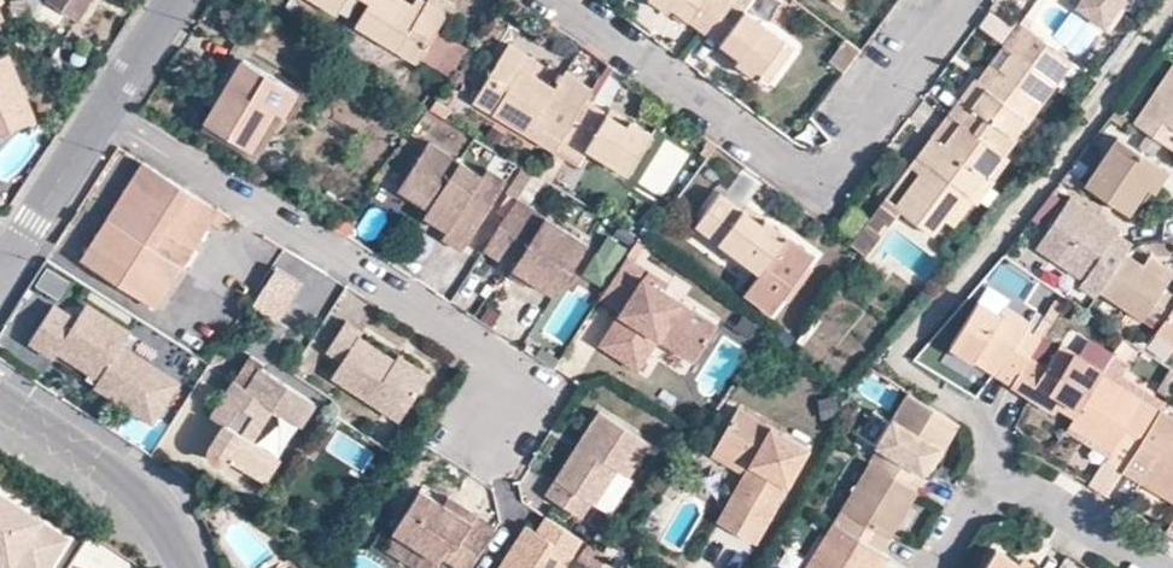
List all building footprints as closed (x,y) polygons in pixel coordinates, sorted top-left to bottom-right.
[(11,23),(29,16),(28,0),(10,0),(11,23)] [(75,18),(87,0),(47,0),(75,18)] [(335,15),(345,0),(310,0),(335,15)] [(367,4),(353,27),(414,64),(445,14),(425,1),(419,11),(410,6),(401,0),(360,0),(367,4)] [(410,6),(419,11),(425,1),(424,0),(414,0),(410,6)] [(425,1),(445,14),(453,2),(449,0),(426,0),(425,1)] [(728,0),(649,0),(666,12),(673,5),(691,19),(706,31),(728,0)] [(730,0),(728,0),(706,31),(720,42),(739,56),(735,62),(754,77),(783,40),(730,0)] [(1108,18),(1083,0),(1080,0),(1074,9),(1101,27),(1108,18)] [(1108,18),(1121,0),(1083,0),(1108,18)] [(1129,0),(1121,0),(1108,18),(1114,22),(1129,0)] [(685,25),(691,19),(673,5),(666,12),(685,25)] [(992,13),(982,28),(1004,42),(1014,27),(992,13)] [(1061,56),(1018,25),(1003,46),(1046,77),(1061,56)] [(793,47),(783,40),(754,77),(755,78),(765,85),(793,47)] [(843,74),(859,52),(843,40),(827,63),(843,74)] [(716,49),(735,62),(739,56),(720,42),(715,48),(716,49)] [(531,76),(538,62),(507,43),(472,101),(554,151),(564,135),(583,102),(592,88),(564,71),(554,89),(539,80),(531,76)] [(1003,46),(1001,48),(1009,54),(985,87),(978,82),(974,79),(948,116),(1003,156),(1014,138),(1006,132),(1046,77),(1003,46)] [(14,72),(5,51),(0,53),(0,131),(26,120),(8,75),(14,72)] [(1070,61),(1061,56),(1046,77),(1054,83),(1070,61)] [(204,122),(250,152),(270,121),(277,126),(296,92),(273,78),(243,59),(204,122)] [(546,67),(538,62),(531,76),(539,80),(546,67)] [(1135,124),(1172,151),(1172,69),(1135,124)] [(33,117),(14,72),(8,75),(26,120),(34,117),(33,117)] [(296,92),(305,98),(308,93),(275,73),(273,78),(296,92)] [(1054,83),(1046,77),(1006,132),(1014,138),(1054,83)] [(296,92),(277,126),(285,131),(305,98),(296,92)] [(428,110),(444,120),(449,109),(436,100),(430,109),(428,110)] [(626,128),(605,115),(583,102),(564,135),(565,136),(585,148),(627,173),(650,135),(629,122),(626,128)] [(608,109),(605,115),(626,128),(629,122),(608,109)] [(1135,125),(1135,124),(1116,112),(1115,110),(1109,119),(1110,119),(1130,132),(1135,125)] [(1003,156),(948,116),(917,159),(927,167),(897,209),(898,210),(931,235),(947,214),(962,193),(967,196),(980,178),(984,180),(1003,156)] [(282,130),(277,126),(270,121),(250,152),(247,156),(261,164),(282,130)] [(250,152),(204,122),(201,127),(247,156),(250,152)] [(585,149),(585,148),(565,136),(564,135),(554,151),(575,164),(585,149)] [(1148,189),(1162,167),(1121,139),(1088,187),(1130,216),(1148,189)] [(1089,166),(1097,154),(1089,148),(1080,159),(1089,166)] [(414,199),(444,219),(467,233),(462,241),(458,248),(477,261),(523,190),(504,178),(499,186),(445,151),(414,199)] [(1008,160),(1003,156),(984,180),(980,178),(967,196),(970,198),(977,203),(1008,160)] [(1088,167),(1079,160),(1070,172),(1079,178),(1088,167)] [(153,246),(180,265),(182,266),(210,222),(224,231),(233,218),(219,210),(191,193),(143,162),(109,215),(153,246)] [(1170,173),(1162,167),(1148,189),(1148,190),(1154,194),(1170,174),(1170,173)] [(1085,185),(1067,173),(1062,179),(1080,192),(1085,185)] [(970,198),(967,196),(962,193),(947,214),(955,219),(970,198)] [(760,273),(744,295),(770,314),(814,255),(787,235),(763,219),(760,223),(759,224),(740,211),(740,209),(718,194),(695,225),(760,273)] [(1097,297),(1099,294),(1125,256),(1130,247),(1116,238),(1120,231),(1071,198),(1038,247),(1087,280),(1082,288),(1097,297)] [(898,210),(897,209),(884,200),(850,246),(859,254),(864,256),(898,210)] [(740,209),(740,211),(759,224),(760,223),(763,219),(764,218),(746,205),(745,204),(740,209)] [(554,301),(591,245),(534,208),(498,264),(554,301)] [(109,215),(81,259),(154,306),(180,265),(153,246),(109,215)] [(440,226),(462,241),(467,233),(444,219),(440,226)] [(609,236),(583,276),(603,289),(629,249),(609,236)] [(1125,256),(1099,294),(1143,323),(1148,316),(1163,292),(1164,291),(1168,284),(1143,267),(1125,256)] [(601,300),(624,315),(602,347),(641,373),(662,341),(698,364),(721,328),(668,293),(673,287),(629,257),(601,300)] [(1149,259),(1143,267),(1168,284),(1172,275),(1149,259)] [(272,268),(257,312),(287,322),(302,279),(272,268)] [(38,288),(60,298),(69,280),(46,270),(38,288)] [(1164,291),(1163,292),(1148,316),(1161,325),(1162,326),(1172,309),(1172,298),(1164,291)] [(1012,384),(1030,355),(1042,337),(1029,328),(1032,321),(1007,305),(1003,313),(983,300),(953,347),(974,360),(980,353),(1001,366),(996,374),(1012,384)] [(99,375),(94,383),(134,409),(158,372),(119,347),(128,333),(84,305),(75,319),(52,304),(28,340),(59,360),(64,352),(89,368),(99,375)] [(1162,326),(1158,332),(1172,342),(1172,309),(1162,326)] [(425,382),(358,338),(362,333),(345,322),(326,350),(343,361),(332,378),(399,422),(425,382)] [(1035,391),(1058,406),(1073,415),(1101,372),(1059,345),(1046,365),(1030,355),(1012,384),(1029,396),(1035,391)] [(264,372),(267,367),(255,359),(215,419),(207,413),(192,437),(213,451),(212,452),(212,457),(213,460),(216,463),(220,465),(225,465),(228,464),(231,462),(265,484),(281,459),(254,441),(275,409),(302,426),(316,405),(264,372)] [(84,376),(94,383),(99,375),(89,368),(84,376)] [(175,383),(158,372),(134,409),(151,420),(175,383)] [(1101,372),(1073,415),(1067,424),(1111,452),(1127,461),(1128,460),(1141,439),(1160,409),(1101,372)] [(937,448),(945,447),(960,422),(910,390),(878,442),(881,444),(870,461),(918,491),(929,473),(923,469),(936,448),(937,448)] [(1058,407),(1058,406),(1035,391),(1029,396),(1054,413),(1058,407)] [(757,449),(748,464),(741,476),(742,476),(752,482),(732,520),(758,536),(811,440),(739,399),(723,429),(757,449)] [(1161,406),(1160,409),(1141,439),(1128,460),(1143,470),(1140,475),(1172,494),(1172,414),(1161,406)] [(631,478),(651,446),(600,414),(547,497),(583,520),(593,504),(597,506),(619,470),(631,478)] [(745,462),(748,464),(757,449),(723,429),(713,445),(715,446),(745,462)] [(929,473),(945,447),(937,448),(936,448),(923,469),(929,473)] [(1111,452),(1091,485),(1106,495),(1124,467),(1124,466),(1127,461),(1111,452)] [(1137,475),(1172,498),(1172,494),(1140,475),(1143,470),(1128,460),(1127,461),(1124,466),(1124,467),(1137,475)] [(918,491),(870,461),(842,506),(889,535),(918,491)] [(721,514),(732,520),(752,482),(742,476),(741,476),(721,514)] [(476,515),(471,523),(442,505),(419,490),(392,533),(439,562),(441,558),(457,567),(472,567),(497,528),(476,515)] [(447,497),(442,505),(471,523),(476,515),(447,497)] [(61,542),(0,502),(0,567),(45,567),(61,542)] [(582,540),(545,517),(535,532),(525,526),(498,567),(564,567),(582,540)] [(883,554),(884,553),(837,525),(829,538),(814,565),(812,567),(874,567),(883,554)] [(793,552),(814,565),(829,538),(808,526),(793,552)] [(998,548),(985,567),(1029,567),(998,548)] [(884,553),(883,554),(874,567),(884,567),(891,557),(884,553)]
